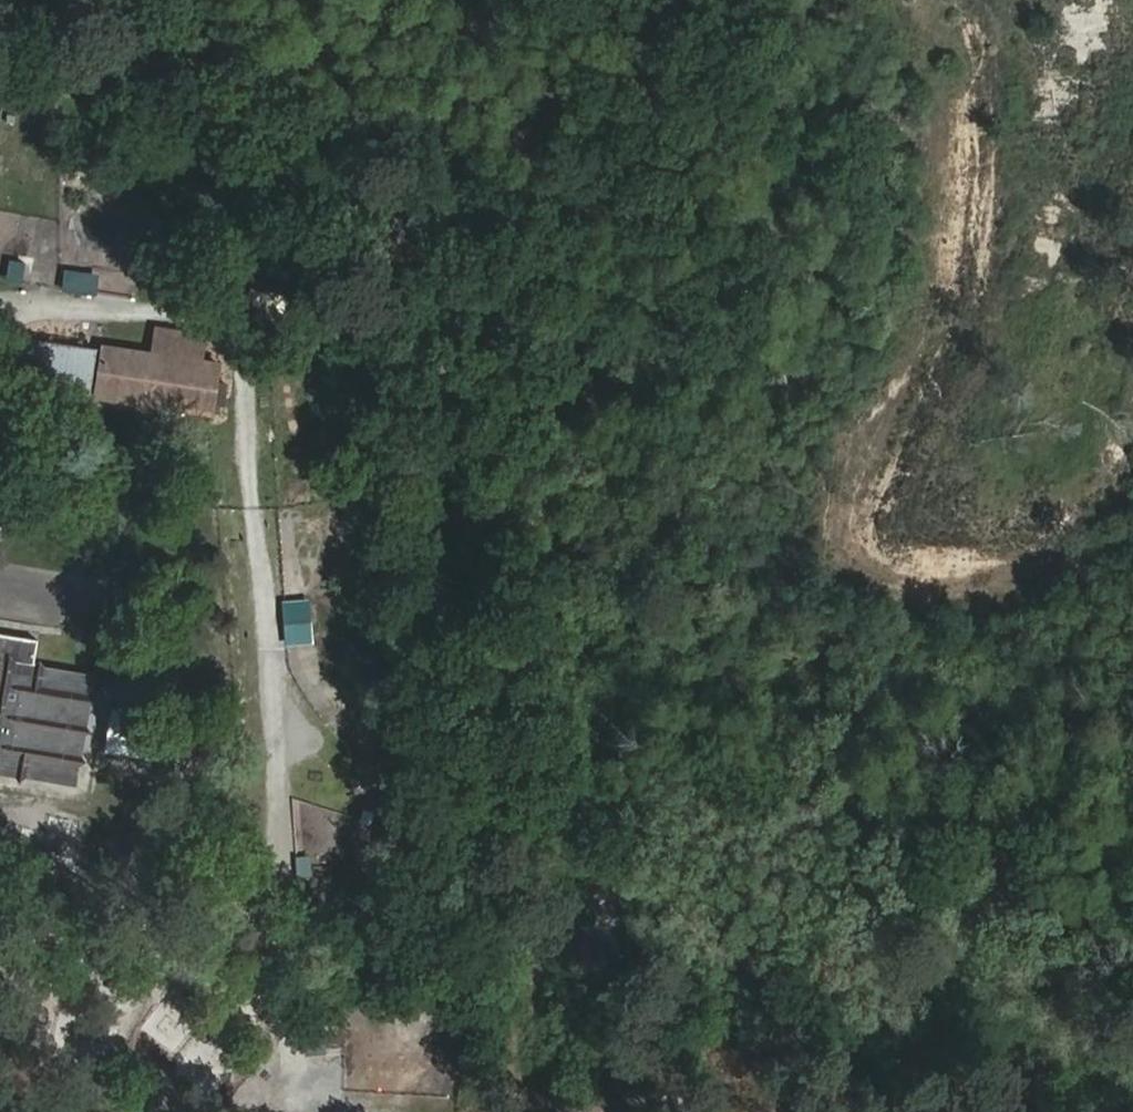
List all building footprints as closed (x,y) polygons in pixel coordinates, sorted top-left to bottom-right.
[(86,353),(38,346),(31,391),(141,408),(149,363),(131,361),(136,333),(90,326),(86,353)] [(22,389),(29,346),(0,341),(0,385),(22,389)] [(283,640),(307,641),(308,601),(284,600),(283,640)] [(13,673),(0,758),(0,775),(12,777),(15,755),(20,751),(8,735),(8,733),(25,721),(12,704),(12,703),(30,691),(26,686),(29,664),(0,660),(0,671),(13,673)] [(13,673),(0,671),(0,758),(13,673)]
